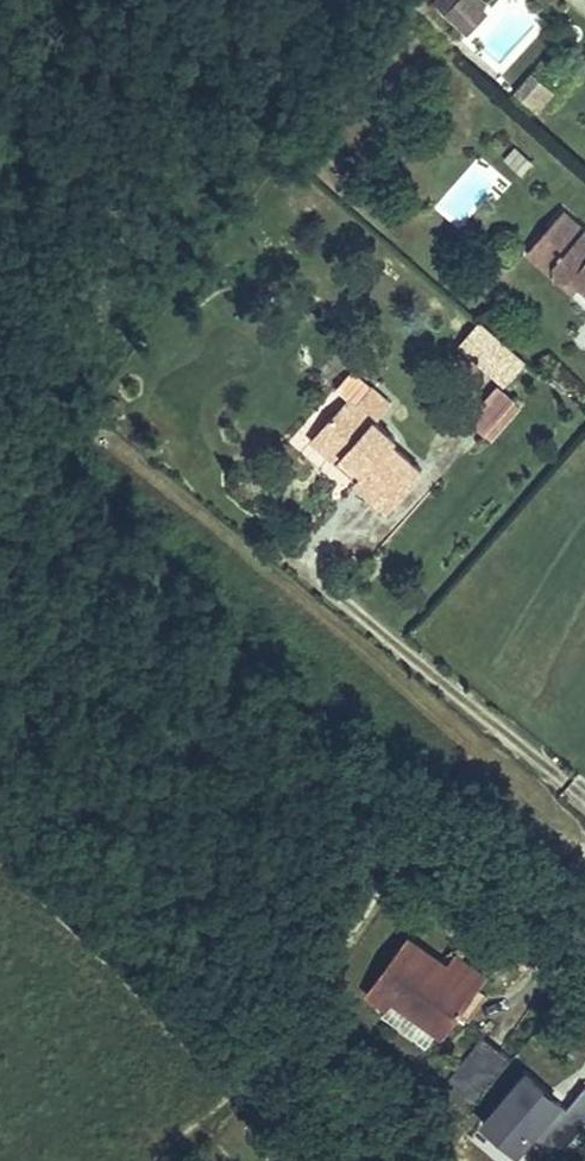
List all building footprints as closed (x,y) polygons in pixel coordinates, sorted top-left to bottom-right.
[(483,20),(464,0),(462,0),(438,23),(459,44),(483,20)] [(551,97),(531,76),(518,89),(538,110),(551,97)] [(537,167),(515,149),(504,162),(526,180),(537,167)] [(558,215),(536,241),(558,259),(552,266),(553,281),(568,279),(577,287),(584,294),(584,237),(558,215)] [(558,259),(536,241),(523,256),(553,281),(552,266),(558,259)] [(570,295),(577,287),(568,279),(553,281),(570,295)] [(503,345),(481,326),(461,348),(484,368),(503,345)] [(526,365),(503,345),(484,368),(506,387),(526,365)] [(356,484),(388,512),(423,472),(392,445),(397,440),(376,422),(392,404),(353,370),(338,389),(350,400),(312,441),(339,464),(351,464),(364,475),(358,482),(356,484)] [(469,425),(485,439),(516,404),(500,390),(469,425)] [(339,464),(358,482),(364,475),(351,464),(339,464)] [(389,957),(365,990),(390,1007),(396,998),(444,1032),(477,984),(448,964),(405,933),(389,957)] [(459,947),(448,964),(477,984),(489,968),(459,947)] [(472,1102),(509,1056),(481,1034),(444,1081),(472,1102)] [(584,1118),(584,1083),(584,1082),(565,1105),(524,1070),(482,1120),(515,1148),(530,1131),(556,1153),(584,1118)]
